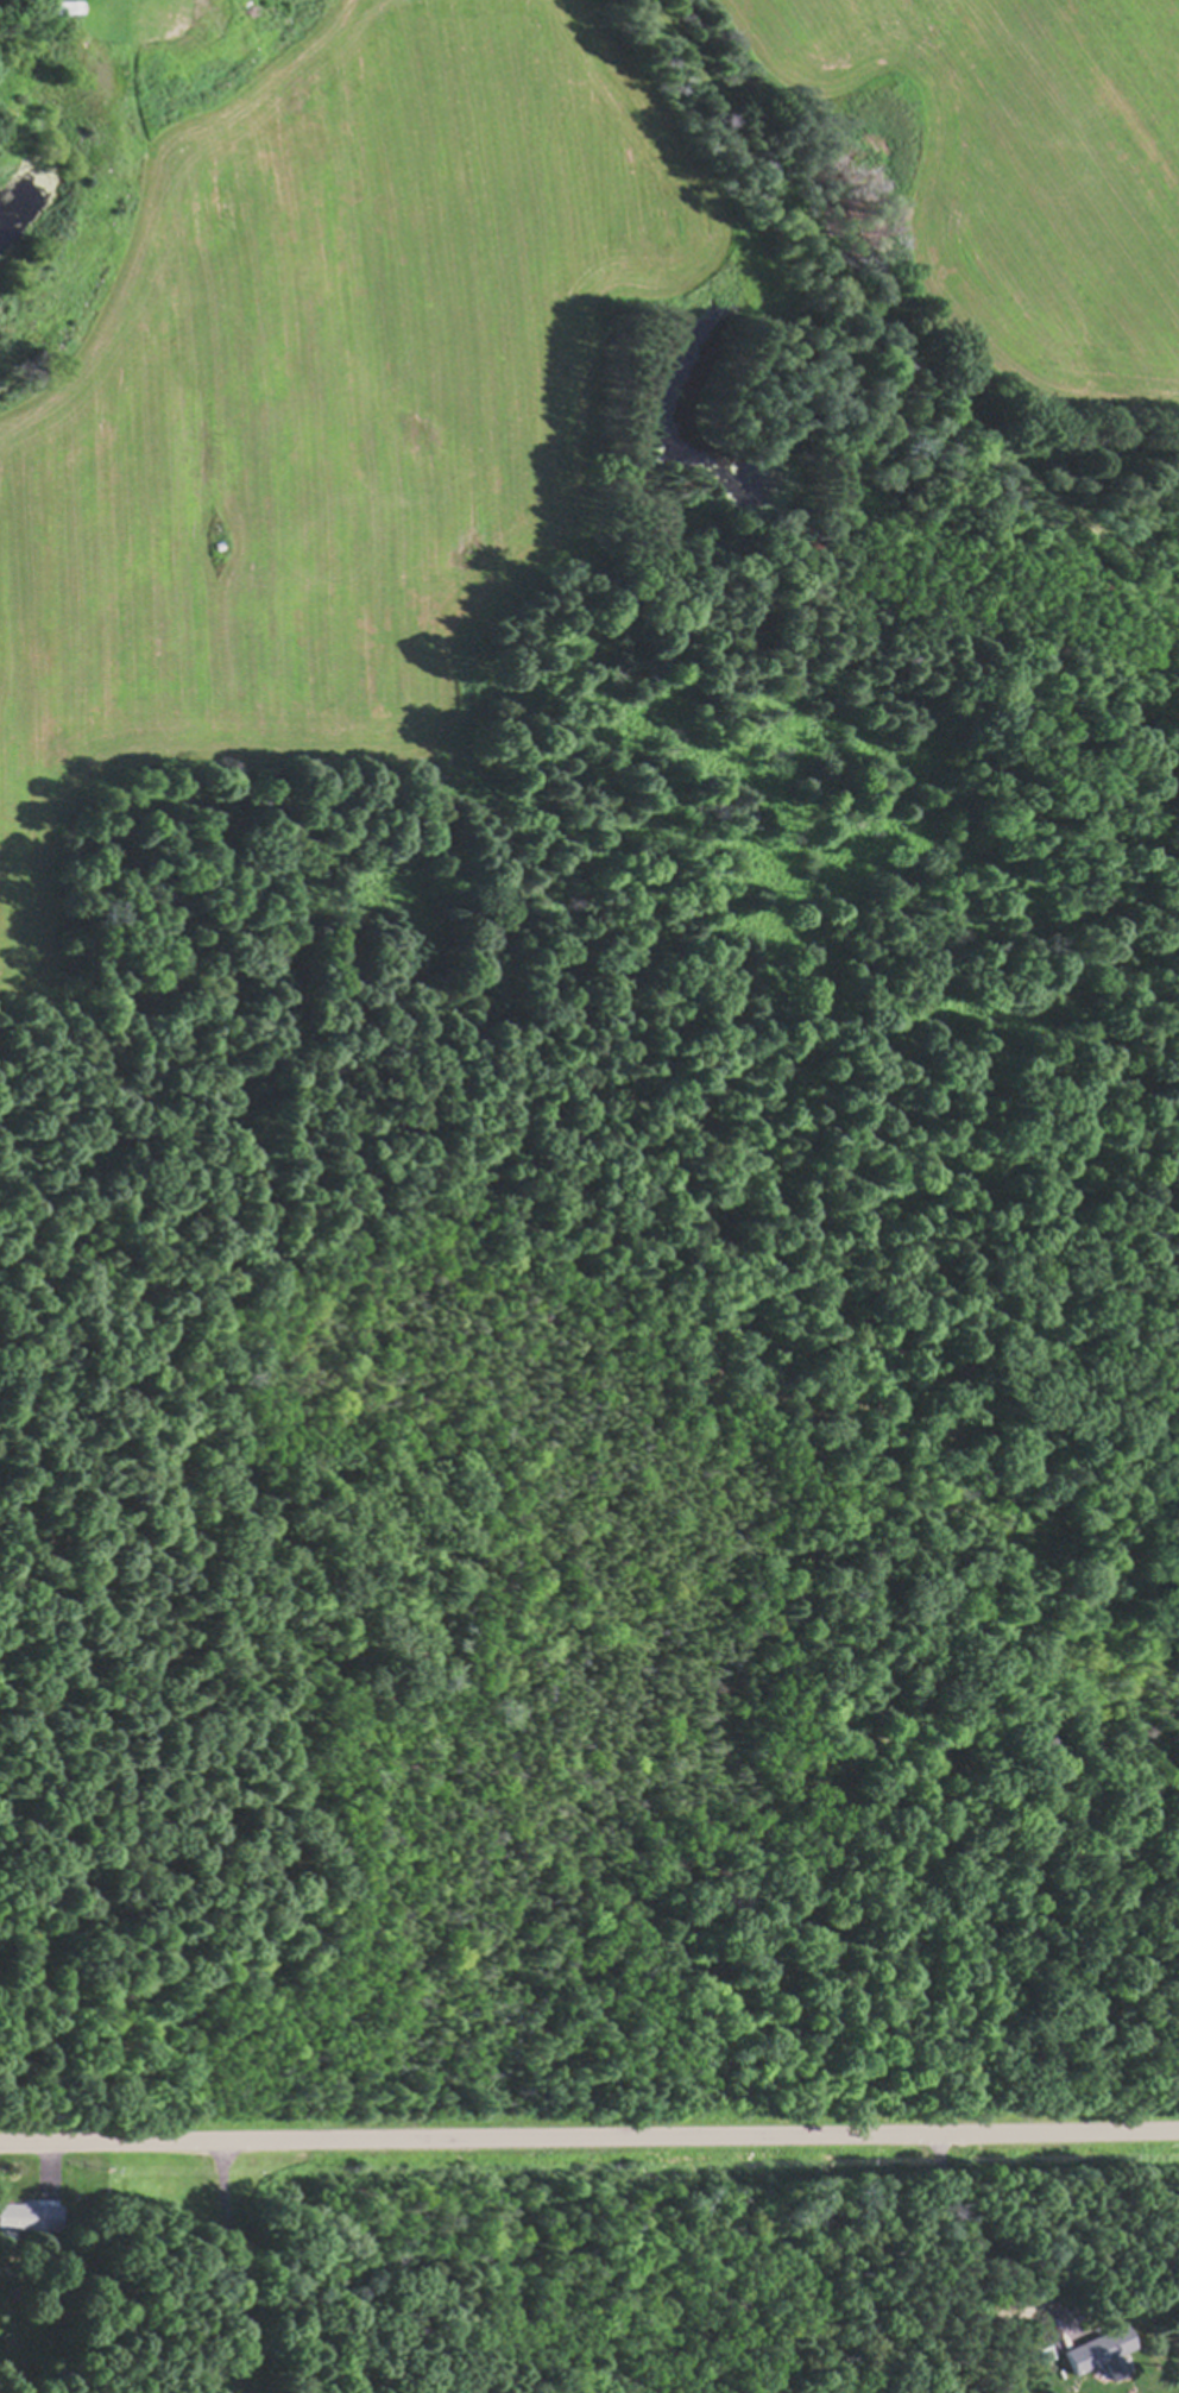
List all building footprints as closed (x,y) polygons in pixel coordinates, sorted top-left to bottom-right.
[(74,14),(74,1),(42,1),(42,14),(74,14)] [(63,2231),(63,2204),(0,2204),(0,2231),(63,2231)] [(1134,2351),(1124,2324),(1059,2350),(1069,2377),(1134,2351)] [(1051,2358),(1037,2342),(1022,2354),(1036,2370),(1051,2358)]
